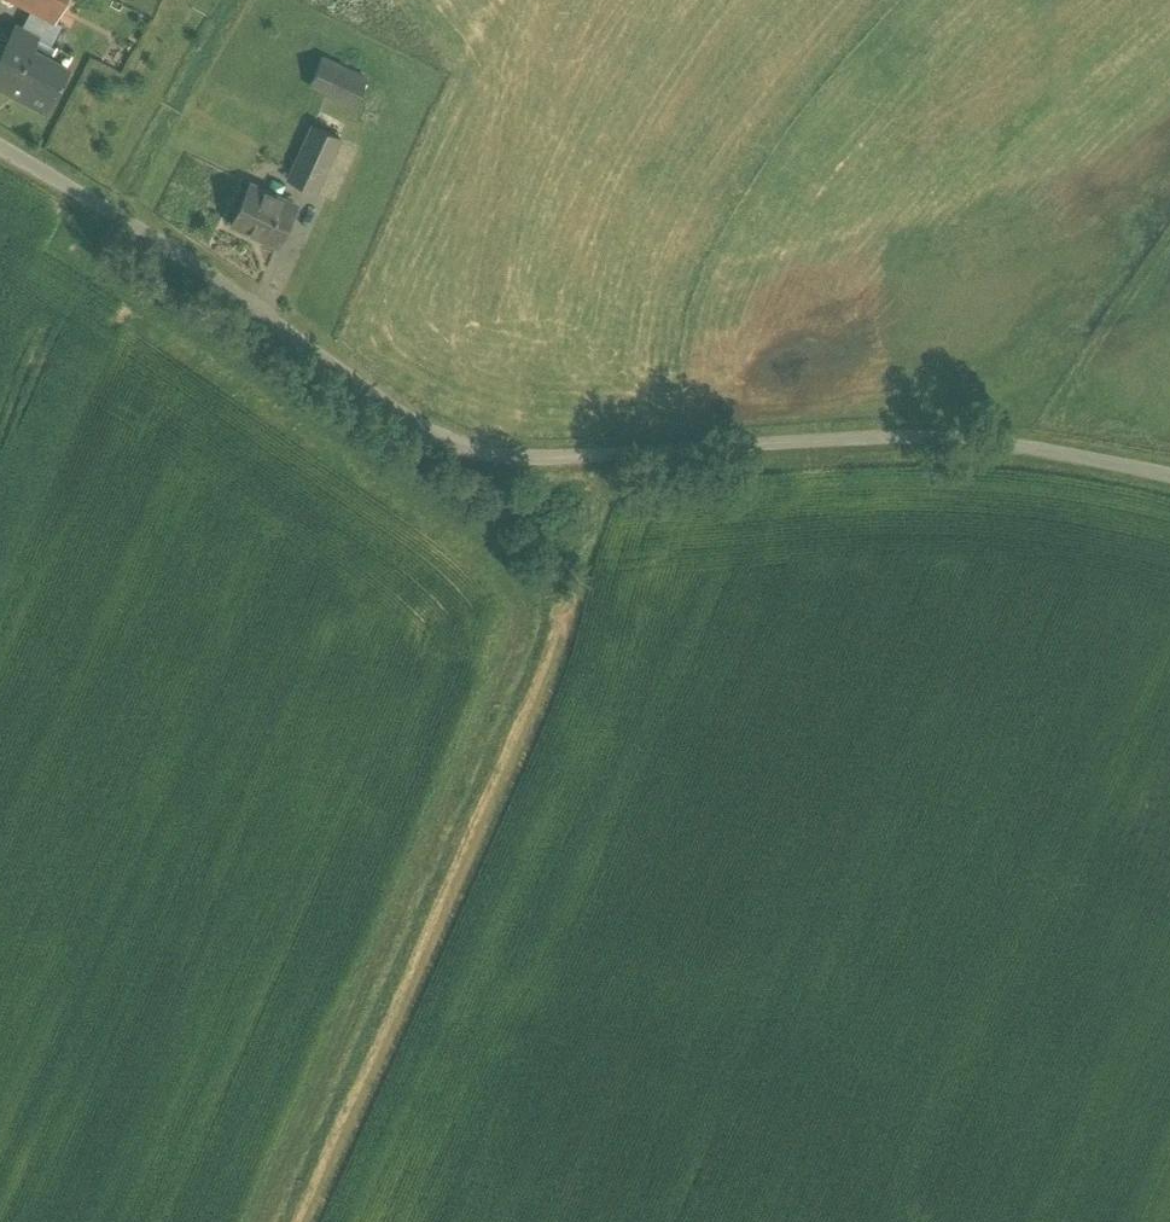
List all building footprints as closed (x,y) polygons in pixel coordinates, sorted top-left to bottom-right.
[(55,23),(68,0),(13,0),(55,23)] [(42,110),(67,63),(0,27),(0,87),(42,110)] [(375,78),(325,52),(308,82),(358,109),(375,78)] [(287,191),(319,125),(293,112),(260,177),(287,191)] [(239,178),(218,221),(276,250),(298,207),(239,178)]
